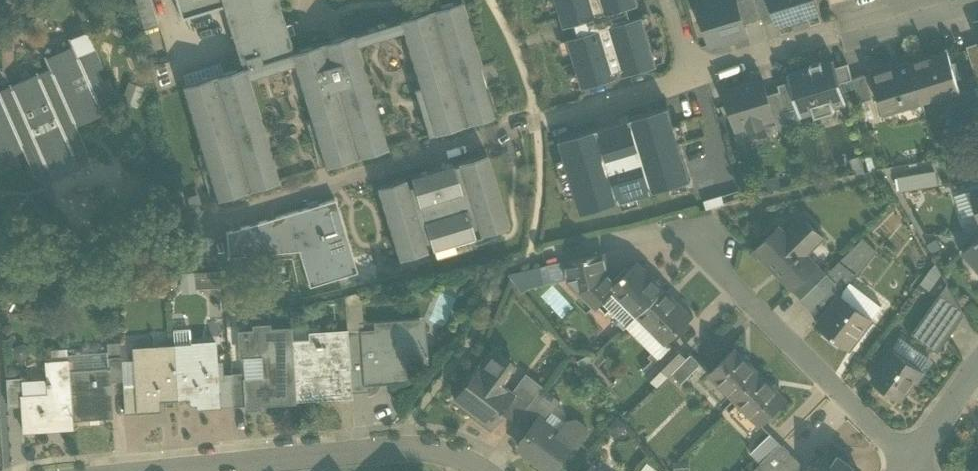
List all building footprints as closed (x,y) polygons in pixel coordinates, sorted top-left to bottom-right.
[(137,27),(152,24),(147,0),(131,0),(137,27)] [(293,52),(288,36),(294,34),(291,23),(285,25),(278,0),(175,0),(180,19),(223,6),(241,67),(182,85),(202,152),(211,150),(217,170),(208,173),(217,200),(279,181),(247,78),(294,64),(311,119),(320,117),(326,137),(317,140),(325,167),(387,149),(356,45),(403,31),(419,87),(428,84),(435,104),(425,107),(434,134),(496,116),(461,1),(399,20),(399,21),(353,35),(353,34),(293,52)] [(563,27),(575,25),(579,36),(567,39),(582,87),(617,77),(615,70),(620,69),(623,76),(656,65),(642,16),(630,19),(627,8),(638,5),(637,0),(555,0),(563,27)] [(698,8),(710,46),(746,35),(743,25),(736,0),(726,0),(698,8)] [(743,25),(761,20),(756,0),(736,0),(743,25)] [(761,20),(764,26),(775,22),(769,0),(756,0),(761,20)] [(775,22),(777,25),(790,22),(792,25),(807,20),(806,17),(819,13),(815,0),(769,0),(775,22)] [(967,47),(977,83),(977,44),(967,47)] [(0,89),(0,160),(23,150),(34,173),(87,150),(77,126),(104,115),(99,104),(116,96),(108,78),(103,80),(98,69),(103,67),(95,48),(78,56),(74,46),(45,58),(49,68),(0,89)] [(948,53),(910,64),(920,98),(958,86),(948,53)] [(833,60),(786,74),(789,82),(797,109),(799,118),(813,114),(814,118),(834,112),(833,107),(846,104),(840,83),(835,68),(833,60)] [(848,64),(835,68),(840,83),(853,80),(852,79),(848,64)] [(910,64),(873,76),(872,73),(870,74),(883,115),(908,107),(907,102),(920,98),(910,64)] [(864,75),(852,79),(853,80),(859,103),(871,99),(864,75)] [(762,79),(724,91),(735,130),(747,127),(748,131),(764,126),(763,122),(774,119),(767,95),(762,79)] [(797,109),(789,82),(777,86),(779,92),(785,112),(797,109)] [(785,112),(779,92),(767,95),(774,119),(777,130),(790,126),(785,112)] [(667,107),(558,141),(580,214),(690,180),(667,107)] [(486,154),(457,163),(458,165),(453,167),(452,164),(410,177),(413,186),(408,188),(405,179),(376,187),(398,260),(427,251),(424,243),(429,241),(432,250),(475,237),(472,228),(477,227),(479,236),(508,227),(486,154)] [(892,163),(892,172),(935,169),(934,160),(892,163)] [(935,170),(894,174),(896,189),(937,184),(935,170)] [(289,214),(309,286),(356,273),(336,200),(289,214)] [(804,218),(786,236),(778,227),(756,249),(794,288),(816,267),(804,254),(822,236),(804,218)] [(863,239),(839,262),(856,276),(857,276),(876,251),(863,239)] [(966,251),(977,265),(977,241),(966,251)] [(608,275),(603,253),(565,262),(569,280),(583,294),(580,298),(589,307),(593,304),(597,307),(614,290),(611,288),(616,283),(608,275)] [(835,286),(813,307),(823,317),(840,295),(841,295),(849,286),(856,276),(839,262),(825,276),(835,286)] [(652,279),(635,263),(616,283),(611,288),(614,290),(639,315),(664,290),(652,278),(652,279)] [(816,267),(794,288),(803,297),(825,276),(816,267)] [(203,288),(203,270),(178,270),(178,288),(203,288)] [(825,276),(803,297),(813,307),(835,286),(825,276)] [(947,284),(912,334),(938,352),(965,314),(947,284)] [(867,300),(849,286),(841,295),(859,309),(867,300)] [(664,290),(639,315),(666,343),(691,318),(675,302),(675,301),(664,290)] [(841,295),(840,295),(823,317),(817,325),(845,347),(860,327),(864,329),(872,319),(859,309),(841,295)] [(400,333),(364,335),(367,383),(408,380),(407,362),(425,361),(423,326),(400,328),(400,333)] [(295,402),(290,329),(239,332),(240,356),(243,355),(265,354),(267,378),(244,380),(243,380),(245,404),(244,404),(244,406),(295,402)] [(314,347),(292,348),(291,329),(290,329),(295,402),(296,402),(295,399),(297,399),(297,398),(309,398),(311,398),(311,397),(319,397),(321,397),(337,396),(335,364),(349,363),(347,336),(347,333),(314,335),(314,347)] [(364,335),(347,336),(349,363),(351,393),(367,391),(367,383),(364,335)] [(930,359),(900,338),(892,350),(889,348),(879,363),(883,366),(873,380),(901,400),(930,359)] [(216,354),(195,356),(194,344),(173,345),(177,400),(195,399),(196,409),(220,407),(218,381),(216,354)] [(173,345),(153,346),(154,358),(132,360),(134,386),(136,413),(159,411),(159,401),(177,400),(173,345)] [(674,346),(656,364),(667,375),(685,357),(674,346)] [(63,357),(63,348),(44,349),(45,358),(63,357)] [(492,348),(477,369),(477,368),(454,399),(490,427),(501,412),(512,398),(513,396),(492,380),(496,373),(503,373),(511,362),(492,348)] [(760,375),(735,349),(710,373),(735,399),(760,375)] [(243,355),(244,374),(244,380),(267,378),(265,354),(243,355)] [(689,355),(668,375),(680,387),(700,366),(689,355)] [(120,357),(108,358),(109,367),(110,381),(122,381),(120,357)] [(68,361),(25,364),(27,396),(20,396),(20,406),(22,431),(73,429),(72,420),(69,370),(68,361)] [(349,363),(335,364),(337,396),(337,400),(351,399),(351,393),(349,363)] [(109,367),(69,370),(72,420),(112,417),(110,381),(109,367)] [(245,404),(243,380),(244,380),(244,374),(230,375),(230,380),(231,405),(244,404),(245,404)] [(760,375),(735,399),(761,425),(786,401),(760,375)] [(542,387),(527,376),(519,386),(535,398),(542,387)] [(18,380),(5,381),(7,407),(20,406),(20,396),(18,380)] [(230,380),(218,381),(220,407),(231,406),(231,405),(230,380)] [(134,386),(122,387),(124,413),(136,413),(134,386)] [(535,398),(519,386),(513,396),(512,398),(501,412),(516,423),(535,398)] [(560,401),(542,387),(535,398),(552,412),(560,401)] [(535,398),(516,423),(528,433),(539,419),(543,423),(552,412),(535,398)] [(539,419),(528,433),(517,448),(548,470),(553,470),(573,445),(577,445),(588,430),(576,421),(566,423),(558,434),(543,423),(539,419)] [(771,432),(751,452),(762,463),(782,443),(771,432)] [(786,460),(799,469),(802,464),(782,443),(762,463),(754,470),(777,470),(786,460)] [(839,455),(842,452),(832,444),(812,470),(857,470),(858,470),(839,455)] [(644,460),(636,470),(659,470),(644,460)] [(777,470),(797,470),(799,469),(786,460),(777,470)]
